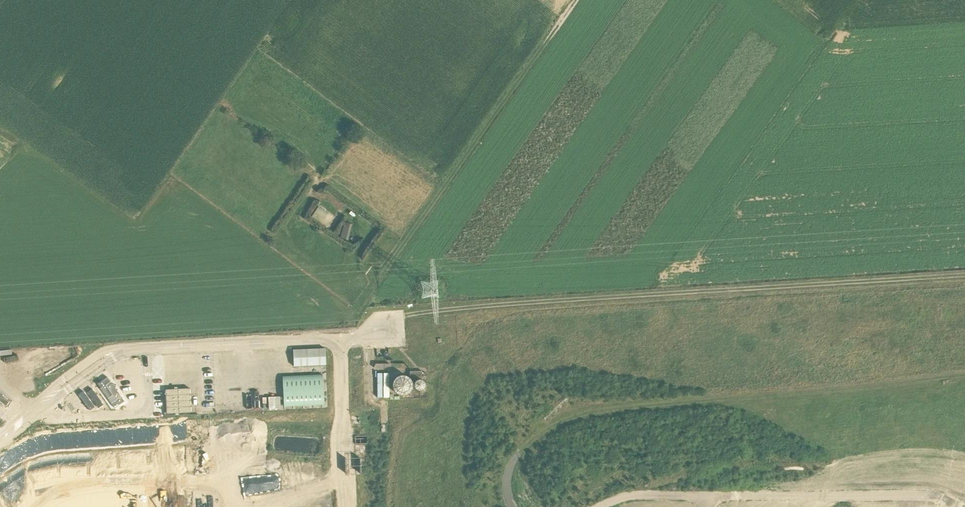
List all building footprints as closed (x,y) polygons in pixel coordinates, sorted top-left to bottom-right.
[(329,213),(319,206),(312,216),(322,223),(329,213)] [(352,224),(345,222),(341,237),(348,239),(352,224)] [(326,348),(294,349),(294,365),(327,364),(326,348)] [(104,373),(82,388),(97,408),(118,393),(104,373)] [(415,391),(416,388),(415,385),(414,383),(412,381),(409,379),(407,379),(404,379),(401,381),(399,383),(398,385),(398,388),(398,391),(399,393),(401,395),(404,396),(407,397),(409,396),(412,395),(414,393),(415,391)] [(322,382),(282,384),(284,408),(323,406),(322,382)] [(190,388),(166,389),(167,413),(191,412),(190,388)] [(0,393),(0,401),(6,406),(10,401),(0,393)] [(280,396),(268,397),(269,409),(281,408),(280,396)]
